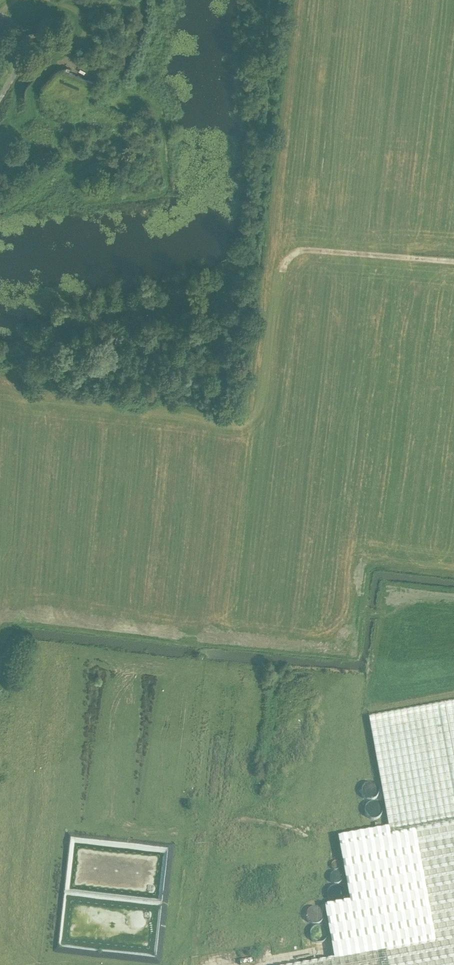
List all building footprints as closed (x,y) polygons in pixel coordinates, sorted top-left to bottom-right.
[(17,13),(25,36),(33,33),(25,10),(17,13)] [(368,720),(389,839),(365,843),(363,833),(356,835),(358,844),(340,848),(350,902),(325,907),(335,960),(308,964),(453,964),(453,704),(368,720)] [(369,781),(363,791),(372,797),(379,788),(369,781)] [(383,806),(371,800),(365,811),(377,818),(383,806)] [(330,875),(335,884),(344,879),(339,870),(330,875)] [(307,911),(312,922),(324,917),(319,906),(307,911)]
